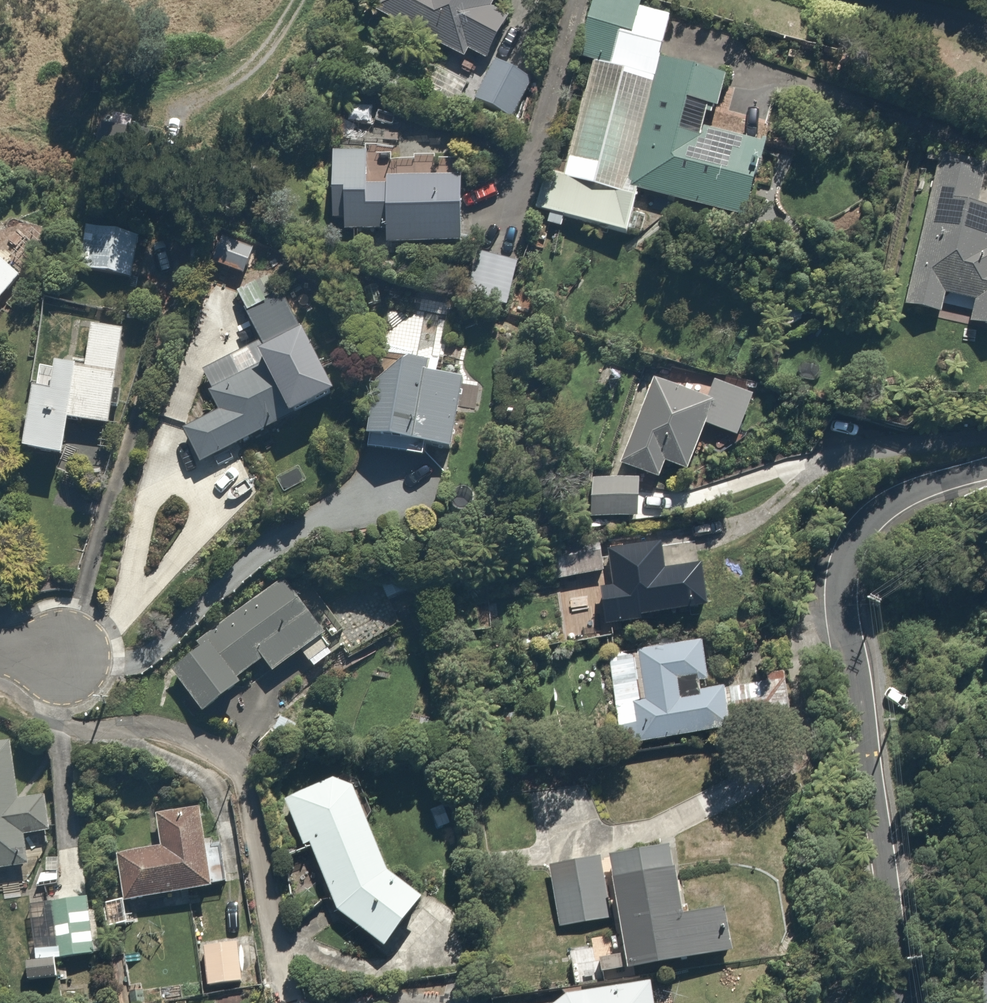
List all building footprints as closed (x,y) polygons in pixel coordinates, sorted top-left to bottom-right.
[(466,66),(471,57),(495,70),(497,64),(517,28),(493,16),(502,0),(515,7),(519,0),(382,0),(377,11),(426,38),(423,42),(466,66)] [(594,68),(551,217),(627,239),(640,193),(746,224),(775,124),(727,110),(737,77),(667,57),(677,22),(645,13),(649,2),(643,0),(596,0),(577,64),(594,68)] [(535,85),(498,64),(476,103),(513,124),(535,85)] [(347,237),(390,239),(390,252),(474,255),(477,188),(392,185),(392,189),(370,188),(371,156),(340,154),(337,227),(348,227),(347,237)] [(939,155),(905,312),(945,321),(948,304),(982,312),(978,331),(986,333),(986,215),(976,213),(986,166),(939,155)] [(144,240),(87,227),(76,273),(133,286),(144,240)] [(27,281),(0,261),(0,317),(27,281)] [(253,378),(250,373),(209,394),(219,414),(184,432),(207,476),(300,427),(344,405),(286,295),(243,318),(267,364),(263,366),(266,371),(253,378)] [(53,397),(41,395),(32,467),(71,473),(77,430),(114,435),(128,335),(94,330),(89,370),(58,366),(53,397)] [(432,470),(434,465),(435,460),(457,465),(474,391),(421,379),(383,395),(369,456),(387,460),(388,454),(400,457),(398,462),(432,470)] [(711,403),(652,380),(618,467),(659,483),(664,470),(691,481),(711,430),(745,444),(762,403),(718,386),(711,403)] [(665,543),(606,550),(616,631),(714,619),(708,573),(669,577),(665,543)] [(309,662),(315,670),(336,655),(284,582),(197,644),(204,654),(174,676),(211,728),(250,700),(236,680),(262,662),(278,684),(309,662)] [(708,649),(609,662),(621,751),(742,734),(738,704),(710,708),(707,686),(712,685),(708,649)] [(24,801),(15,743),(0,745),(0,873),(34,868),(30,840),(58,836),(52,796),(24,801)] [(283,801),(301,849),(312,845),(337,914),(388,958),(425,914),(386,881),(348,777),(283,801)] [(162,848),(108,856),(116,907),(222,890),(209,809),(157,817),(162,848)] [(622,868),(652,995),(755,985),(750,935),(701,940),(681,854),(622,868)] [(610,871),(554,883),(569,945),(624,933),(610,871)] [(106,958),(98,898),(33,908),(42,968),(106,958)] [(245,984),(243,947),(204,949),(206,986),(245,984)]
